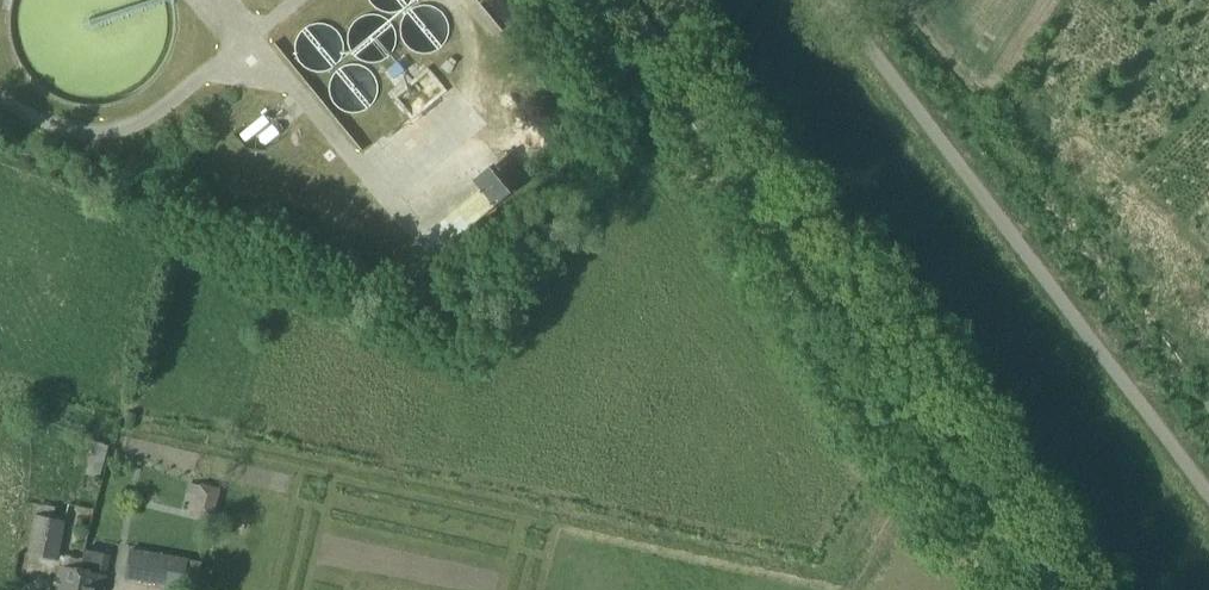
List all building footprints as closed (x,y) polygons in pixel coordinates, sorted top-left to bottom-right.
[(357,49),(338,63),(347,76),(366,62),(357,49)] [(263,112),(248,118),(256,137),(271,131),(263,112)] [(418,241),(433,258),(510,193),(496,175),(418,241)] [(85,476),(99,479),(107,448),(93,445),(85,476)] [(82,497),(77,518),(89,521),(97,492),(90,491),(88,499),(82,497)] [(30,555),(57,560),(67,516),(39,510),(30,555)] [(178,589),(181,589),(182,586),(194,588),(198,565),(187,563),(187,562),(131,551),(126,580),(178,589)] [(76,589),(104,589),(107,576),(106,576),(110,557),(84,552),(80,571),(79,570),(76,589)] [(79,570),(59,566),(54,589),(76,589),(79,570)]
